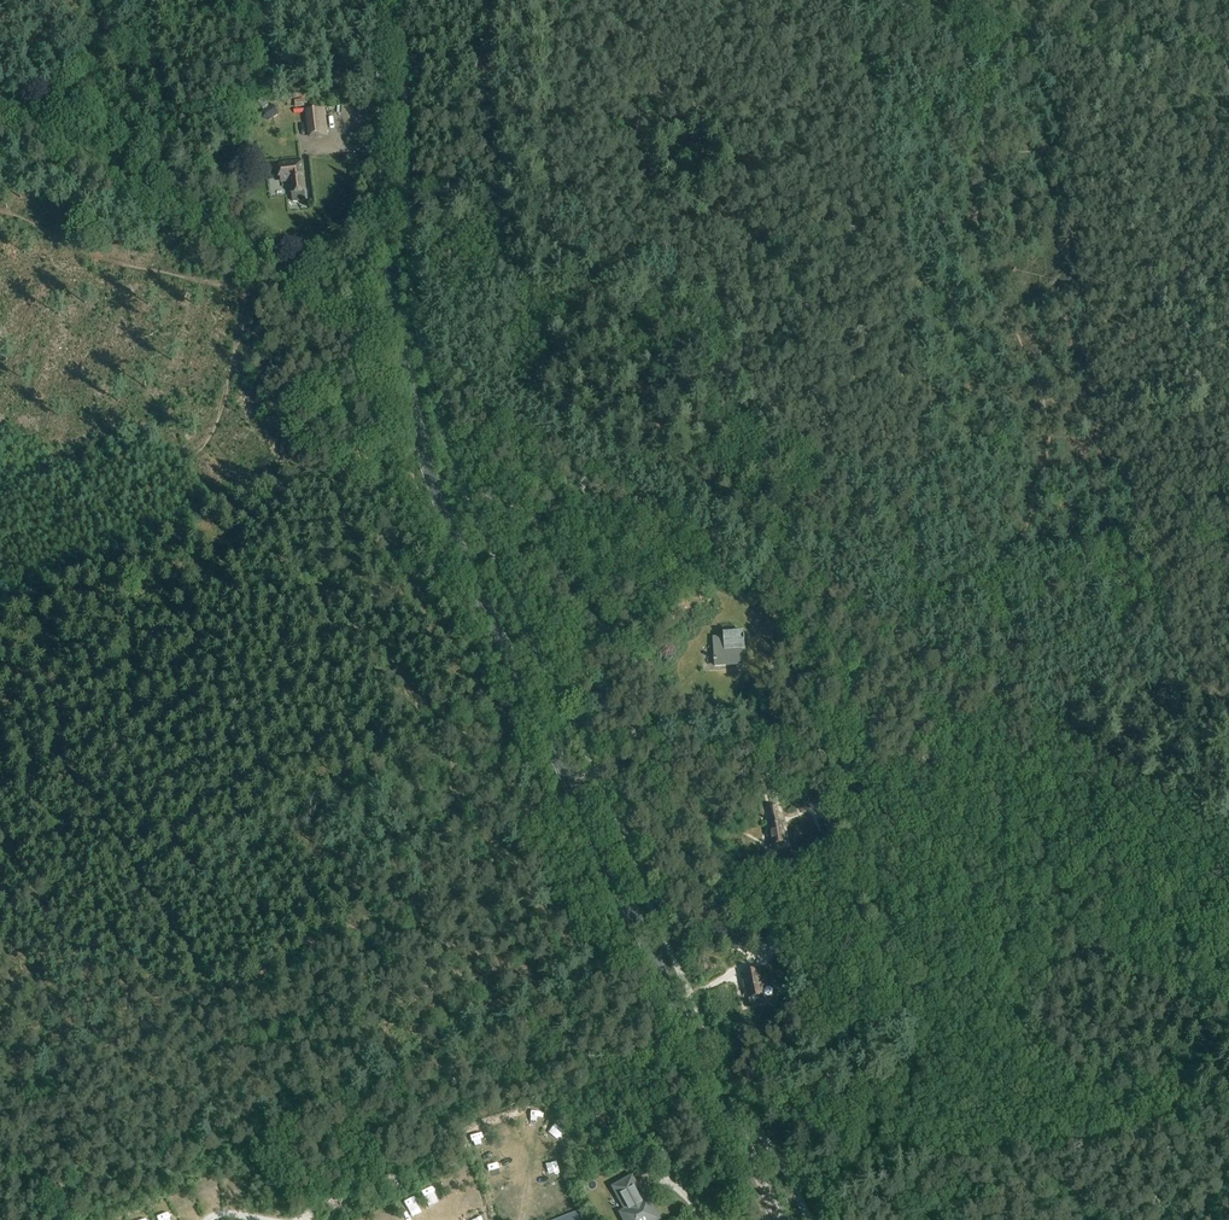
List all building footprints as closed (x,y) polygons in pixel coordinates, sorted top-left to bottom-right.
[(263,118),(269,120),(279,114),(279,108),(273,105),(263,112),(263,118)] [(308,112),(311,138),(327,136),(324,110),(308,112)] [(301,163),(285,165),(279,165),(281,184),(291,183),(293,203),(306,201),(304,192),(301,163)] [(744,633),(723,634),(723,637),(713,637),(713,638),(715,658),(714,659),(714,661),(715,661),(715,666),(743,665),(743,657),(742,657),(741,649),(745,649),(744,633)] [(777,728),(772,739),(780,742),(785,731),(777,728)] [(773,846),(786,844),(783,831),(781,823),(779,822),(778,817),(780,816),(779,814),(777,814),(776,806),(770,806),(771,821),(771,828),(770,829),(773,846)] [(827,840),(838,835),(832,820),(821,825),(827,840)] [(737,952),(745,939),(734,932),(725,944),(737,952)] [(745,973),(747,980),(741,981),(742,989),(745,989),(747,1000),(750,999),(751,1003),(753,1005),(762,1002),(763,1000),(762,995),(763,994),(759,978),(758,978),(757,970),(745,973)] [(664,1145),(646,1154),(654,1168),(671,1159),(664,1145)] [(658,1219),(650,1204),(647,1205),(632,1178),(614,1188),(627,1211),(621,1213),(625,1219),(656,1219),(658,1219)]
